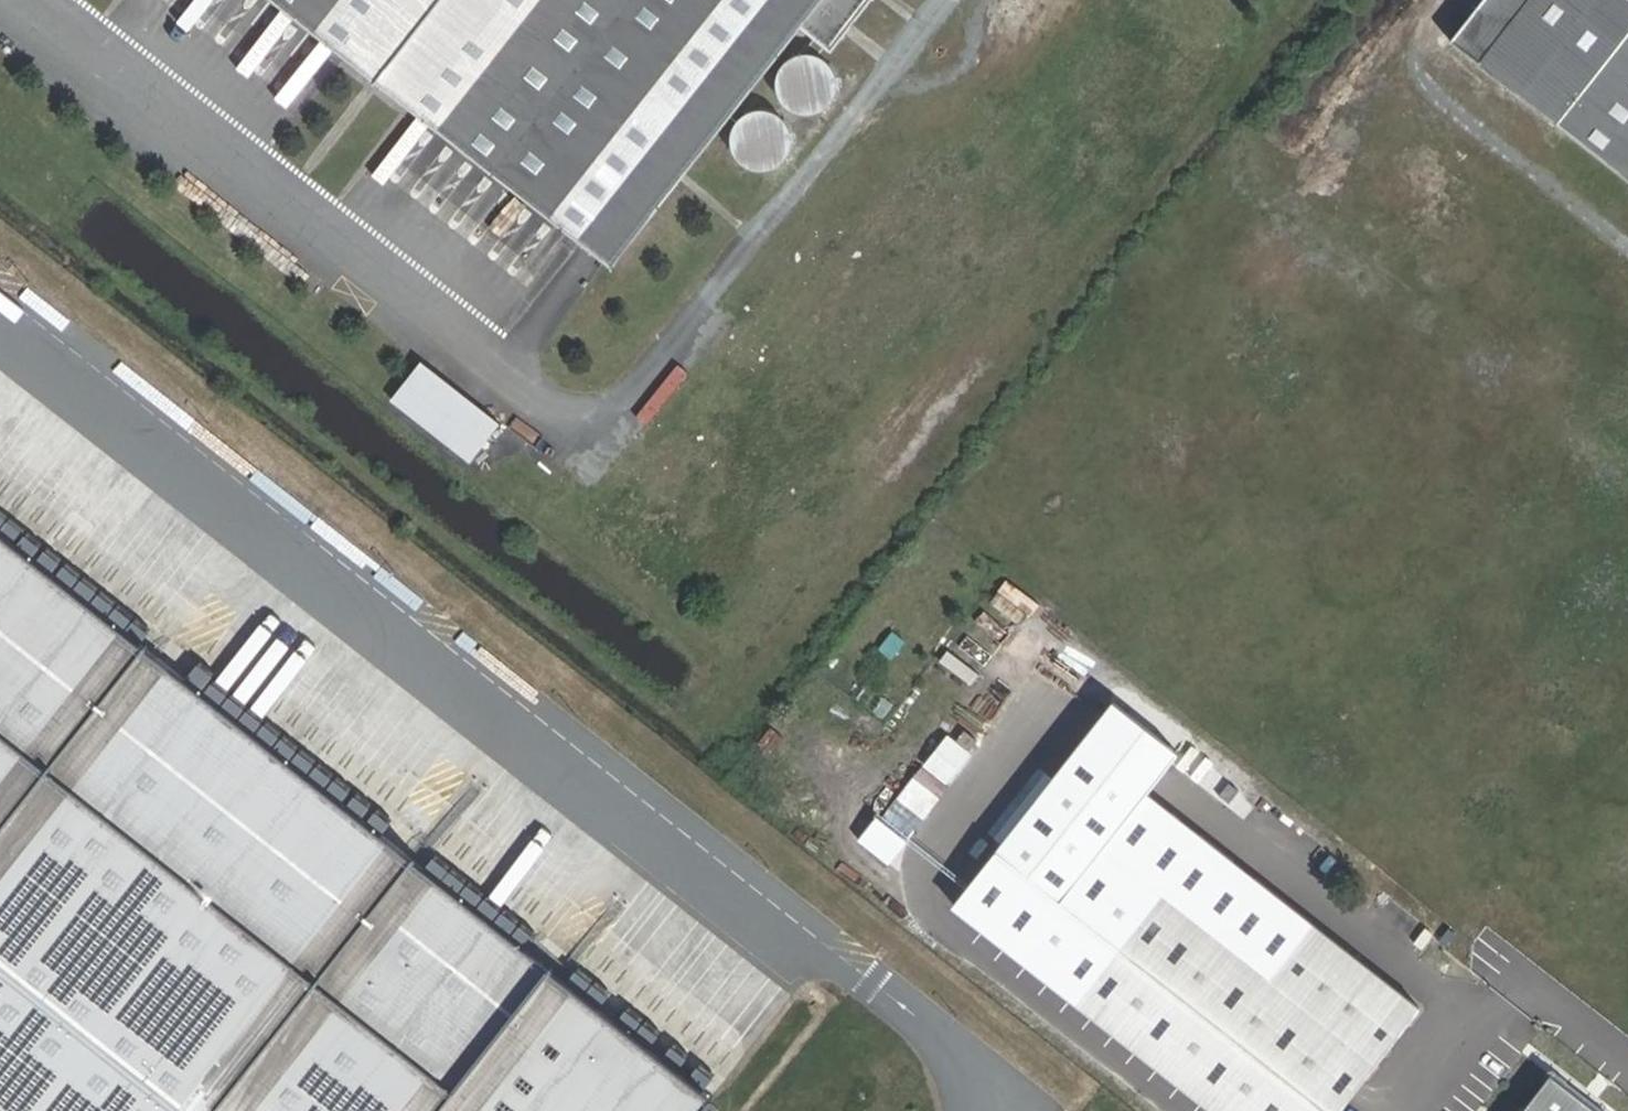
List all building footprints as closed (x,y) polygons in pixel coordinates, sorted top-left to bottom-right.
[(821,41),(828,50),(835,56),(882,0),(275,0),(618,271),(806,31),(821,41)] [(1627,182),(1627,0),(1483,0),(1449,43),(1627,182)] [(843,88),(843,84),(843,80),(842,76),(841,72),(839,69),(837,65),(834,62),(831,59),(828,57),(824,55),(821,54),(817,53),(813,52),(809,52),(805,53),(801,54),(797,55),(793,57),(790,59),(787,62),(785,65),(782,69),(781,72),(779,76),(779,80),(778,84),(779,88),(779,92),(781,96),(782,100),(785,103),(787,106),(790,109),(793,111),(797,113),(801,115),(805,116),(809,116),(813,116),(817,116),(821,115),(824,113),(828,111),(831,109),(834,106),(837,103),(839,100),(841,96),(842,92),(843,88)] [(795,145),(796,141),(795,137),(795,133),(793,129),(792,125),(789,122),(787,119),(784,116),(781,114),(777,112),(773,110),(770,109),(765,109),(761,109),(757,109),(753,110),(750,112),(746,113),(743,116),(740,119),(737,122),(735,125),(733,129),(732,133),(731,137),(731,141),(731,145),(732,149),(733,153),(735,156),(737,160),(740,163),(743,166),(746,168),(750,170),(753,171),(757,172),(761,173),(765,173),(769,172),(773,171),(777,170),(781,168),(784,166),(787,163),(789,160),(792,156),(793,153),(795,149),(795,145)] [(474,459),(505,420),(424,358),(394,398),(474,459)] [(721,1101),(0,532),(0,1110),(714,1110),(721,1101)] [(1202,923),(1114,1031),(1214,1110),(1407,1110),(1462,1041),(1351,952),(1309,1007),(1202,923)]
